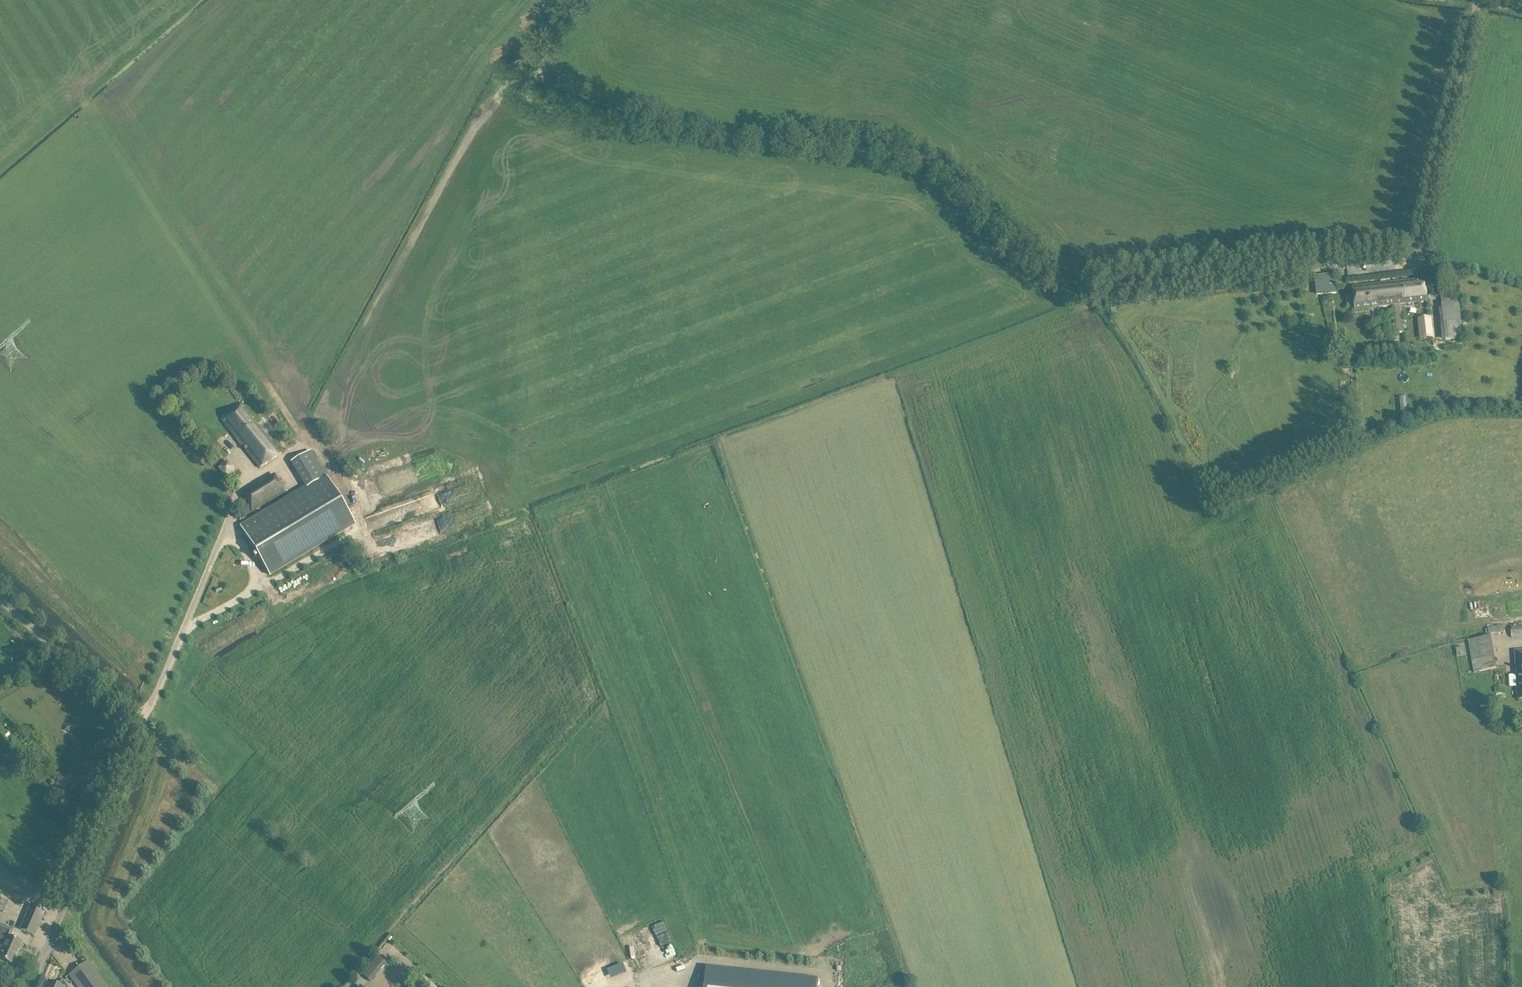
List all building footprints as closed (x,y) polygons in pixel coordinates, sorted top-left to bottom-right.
[(1335,286),(1334,276),(1324,277),(1325,286),(1335,286)] [(1353,288),(1355,310),(1428,302),(1425,280),(1353,288)] [(1460,305),(1442,307),(1446,343),(1464,341),(1460,305)] [(1432,320),(1418,321),(1420,342),(1433,341),(1432,320)] [(1408,398),(1400,399),(1402,420),(1409,420),(1408,398)] [(260,468),(280,452),(241,402),(229,411),(232,416),(224,422),(260,468)] [(311,452),(292,463),(308,489),(327,478),(311,452)] [(274,475),(242,494),(252,511),(284,491),(274,475)] [(356,525),(328,477),(327,478),(308,489),(242,528),(270,576),(356,525)] [(438,516),(388,541),(393,551),(443,526),(438,516)] [(1502,625),(1488,628),(1488,629),(1486,629),(1487,633),(1489,633),(1490,635),(1503,632),(1502,625)] [(1511,628),(1512,638),(1521,637),(1521,627),(1511,628)] [(1491,636),(1468,640),(1474,673),(1497,668),(1491,636)] [(1465,647),(1456,648),(1457,656),(1466,655),(1465,647)] [(9,901),(2,898),(0,904),(0,911),(4,913),(9,901)] [(45,910),(32,904),(21,929),(35,935),(45,910)] [(670,936),(666,921),(645,925),(647,935),(644,936),(647,950),(672,945),(670,936)] [(0,924),(0,959),(13,964),(22,943),(11,938),(14,930),(0,924)] [(372,982),(389,963),(379,955),(363,973),(372,982)] [(607,961),(609,968),(621,964),(619,957),(607,961)] [(88,960),(69,975),(78,986),(108,986),(88,960)] [(608,970),(611,978),(629,972),(626,963),(608,970)] [(817,979),(706,967),(704,986),(817,986),(817,979)]
